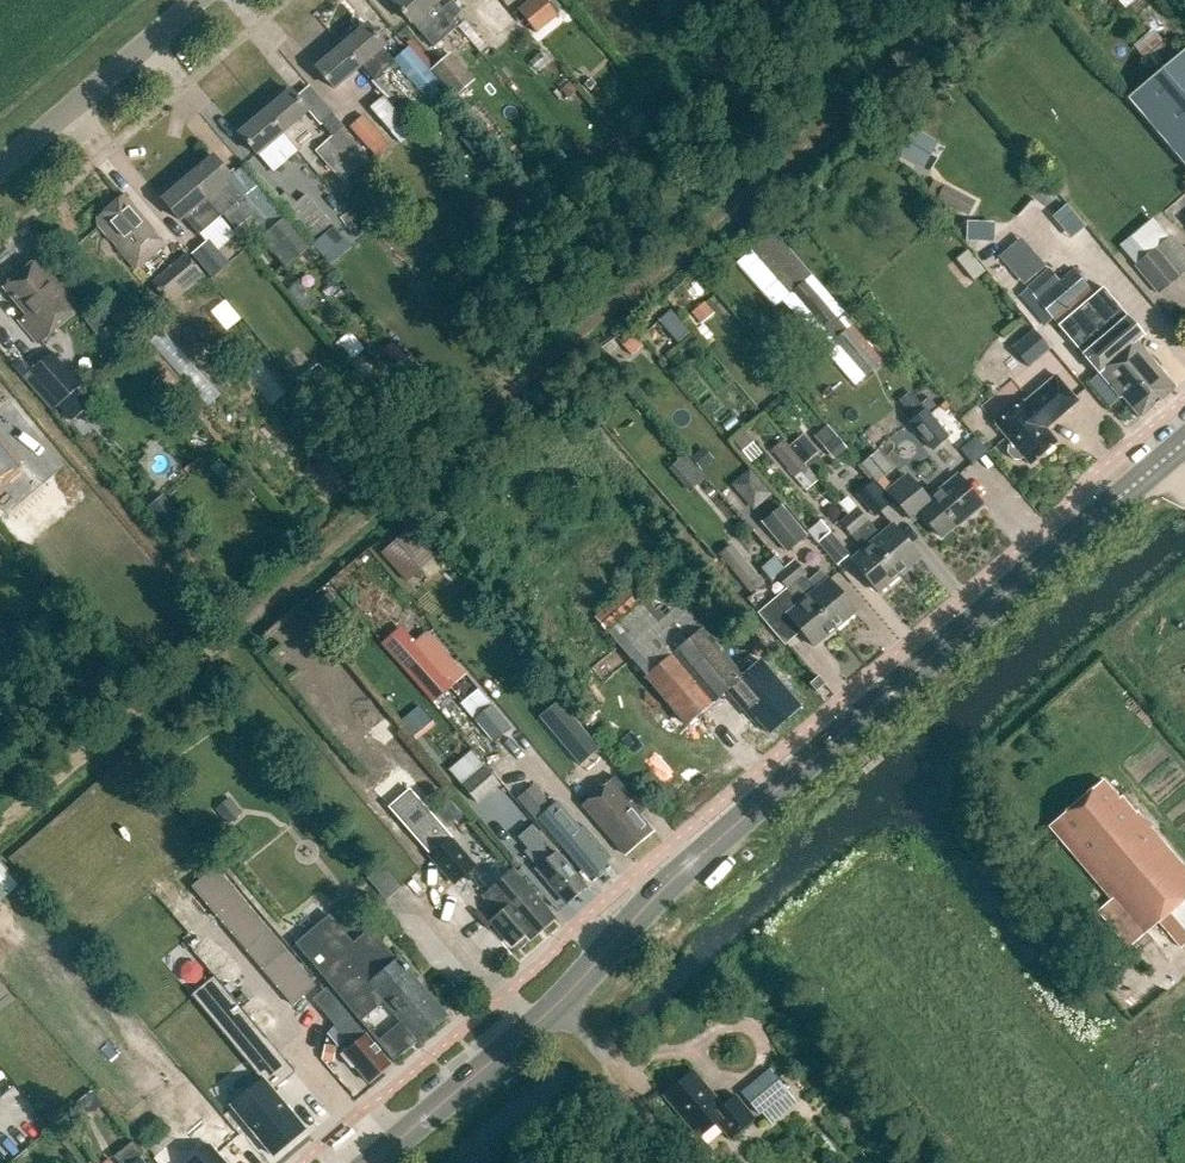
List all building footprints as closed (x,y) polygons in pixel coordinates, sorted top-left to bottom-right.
[(434,48),(458,27),(437,2),(435,0),(397,0),(393,3),(411,24),(412,23),(425,39),(434,48)] [(507,12),(494,0),(483,0),(475,9),(494,26),(507,12)] [(545,0),(532,0),(518,11),(536,34),(558,16),(545,0)] [(342,47),(360,67),(385,46),(367,25),(342,47)] [(316,69),(334,89),(360,67),(342,47),(316,69)] [(1128,98),(1184,165),(1184,50),(1128,98)] [(410,51),(394,65),(428,105),(444,91),(410,51)] [(446,55),(429,70),(454,99),(471,84),(446,55)] [(565,90),(571,98),(580,91),(574,83),(565,90)] [(265,112),(283,133),(308,112),(290,91),(265,112)] [(372,109),(401,146),(415,134),(385,98),(372,109)] [(239,134),(257,155),(283,133),(265,112),(239,134)] [(316,150),(346,184),(373,160),(345,128),(347,126),(336,114),(325,124),(334,135),(316,150)] [(394,147),(367,115),(352,128),(379,160),(394,147)] [(913,128),(897,155),(913,165),(929,138),(913,128)] [(188,178),(221,217),(243,198),(227,180),(231,177),(213,156),(188,178)] [(184,218),(199,236),(221,217),(188,178),(162,200),(180,221),(184,218)] [(941,185),(933,199),(966,216),(973,201),(941,185)] [(335,228),(307,195),(297,204),(287,192),(275,202),(314,246),(335,228)] [(124,197),(100,216),(105,222),(99,227),(110,240),(117,240),(119,242),(119,249),(136,270),(166,245),(124,197)] [(1064,203),(1053,212),(1064,225),(1075,215),(1064,203)] [(256,237),(283,266),(307,245),(281,215),(256,237)] [(1137,263),(1160,291),(1184,271),(1184,246),(1173,232),(1170,234),(1154,215),(1132,233),(1148,253),(1137,263)] [(981,223),(962,237),(969,248),(989,234),(981,223)] [(767,298),(772,294),(848,382),(877,356),(767,227),(732,258),(767,298)] [(207,237),(189,252),(209,277),(227,263),(207,237)] [(172,249),(141,275),(151,287),(182,261),(172,249)] [(965,251),(954,260),(971,282),(983,272),(965,251)] [(185,260),(153,289),(167,304),(199,275),(185,260)] [(4,288),(27,315),(19,322),(38,345),(81,308),(62,286),(60,288),(36,261),(4,288)] [(1037,293),(1023,305),(1043,328),(1092,285),(1075,265),(1039,296),(1037,293)] [(1102,288),(1058,327),(1120,399),(1122,398),(1140,419),(1175,389),(1136,342),(1143,336),(1102,288)] [(674,340),(685,330),(666,308),(655,318),(674,340)] [(98,334),(109,350),(122,342),(111,326),(98,334)] [(1035,326),(1014,344),(1031,363),(1051,345),(1035,326)] [(349,332),(333,346),(347,362),(363,348),(349,332)] [(634,337),(623,347),(632,356),(643,347),(634,337)] [(81,385),(53,353),(31,372),(59,404),(81,385)] [(307,373),(316,384),(327,375),(318,364),(307,373)] [(1045,429),(1077,401),(1056,376),(1024,403),(1023,402),(996,425),(1011,443),(1008,446),(1007,453),(1013,461),(1020,461),(1023,458),(1030,465),(1057,442),(1045,429)] [(920,405),(907,390),(895,400),(908,416),(920,405)] [(72,393),(59,404),(57,406),(71,422),(86,408),(72,393)] [(948,438),(925,410),(910,423),(933,450),(948,438)] [(826,423),(812,431),(829,457),(842,449),(826,423)] [(800,436),(787,447),(795,457),(808,446),(800,436)] [(958,449),(967,460),(982,449),(973,437),(958,449)] [(783,442),(770,452),(805,495),(818,484),(795,457),(787,447),(783,442)] [(703,451),(694,459),(703,470),(713,461),(703,451)] [(705,479),(685,456),(668,470),(688,493),(705,479)] [(730,485),(748,505),(766,490),(748,469),(730,485)] [(913,521),(921,514),(918,509),(928,501),(907,476),(888,492),(913,521)] [(921,514),(941,537),(964,518),(965,519),(982,505),(958,476),(928,501),(918,509),(921,514)] [(889,502),(870,479),(853,494),(871,517),(889,502)] [(184,518),(165,495),(150,508),(169,530),(184,518)] [(778,500),(758,517),(786,551),(806,534),(778,500)] [(849,516),(898,575),(920,557),(892,525),(880,536),(857,509),(849,516)] [(850,561),(877,593),(898,575),(849,516),(841,523),(863,550),(850,561)] [(819,517),(806,527),(835,563),(848,553),(819,517)] [(410,529),(381,556),(407,584),(436,558),(410,529)] [(727,538),(714,549),(748,590),(761,580),(727,538)] [(786,570),(835,629),(856,611),(828,579),(822,571),(808,582),(793,564),(786,570)] [(786,615),(813,647),(835,629),(786,570),(777,577),(786,589),(784,590),(797,605),(786,615)] [(728,690),(753,719),(756,716),(770,732),(797,708),(759,663),(743,677),(664,584),(638,606),(626,591),(595,618),(687,726),(728,690)] [(399,631),(379,649),(430,706),(450,688),(399,631)] [(816,692),(825,684),(818,677),(809,684),(816,692)] [(475,721),(493,745),(512,729),(494,706),(475,721)] [(417,733),(427,726),(414,710),(405,718),(417,733)] [(567,713),(549,728),(580,765),(598,749),(567,713)] [(468,749),(445,767),(456,781),(479,763),(468,749)] [(460,779),(476,798),(499,779),(483,760),(460,779)] [(534,775),(513,793),(538,823),(553,810),(541,795),(547,790),(534,775)] [(582,805),(625,855),(653,832),(639,816),(643,812),(614,778),(597,792),(582,805)] [(1127,948),(1157,922),(1180,948),(1184,944),(1184,871),(1136,814),(1135,815),(1121,799),(1118,800),(1103,782),(1050,826),(1112,899),(1096,912),(1127,948)] [(228,825),(243,813),(231,798),(216,810),(228,825)] [(441,828),(458,813),(447,800),(430,815),(441,828)] [(605,863),(610,859),(583,827),(580,830),(561,807),(544,822),(563,844),(561,845),(593,883),(609,868),(605,863)] [(552,885),(568,904),(585,889),(566,867),(568,866),(556,852),(549,857),(543,849),(548,845),(532,827),(519,838),(529,850),(526,852),(538,867),(536,868),(551,886),(552,885)] [(450,838),(430,855),(455,884),(475,867),(450,838)] [(0,860),(0,899),(19,882),(0,860)] [(192,888),(293,1006),(315,987),(214,869),(192,888)] [(531,939),(554,919),(512,871),(501,880),(485,896),(500,914),(492,921),(512,945),(526,933),(531,939)] [(300,912),(307,923),(322,913),(315,902),(300,912)] [(323,920),(295,943),(364,1026),(394,1061),(409,1048),(447,1016),(397,958),(396,959),(370,929),(347,949),(323,920)] [(262,1080),(231,1106),(253,1133),(273,1156),(290,1142),(305,1130),(288,1109),(273,1091),(295,1073),(267,1039),(215,976),(191,995),(222,1033),(262,1080)] [(326,989),(313,1000),(352,1046),(341,1055),(351,1068),(355,1068),(368,1083),(390,1064),(366,1035),(363,1032),(326,989)] [(698,1137),(715,1122),(729,1139),(753,1118),(735,1096),(722,1107),(692,1072),(664,1096),(698,1137)] [(739,1096),(757,1119),(786,1095),(768,1073),(739,1096)] [(220,1141),(194,1162),(239,1162),(220,1141)] [(140,1158),(132,1148),(116,1161),(118,1162),(144,1162),(140,1158)]
